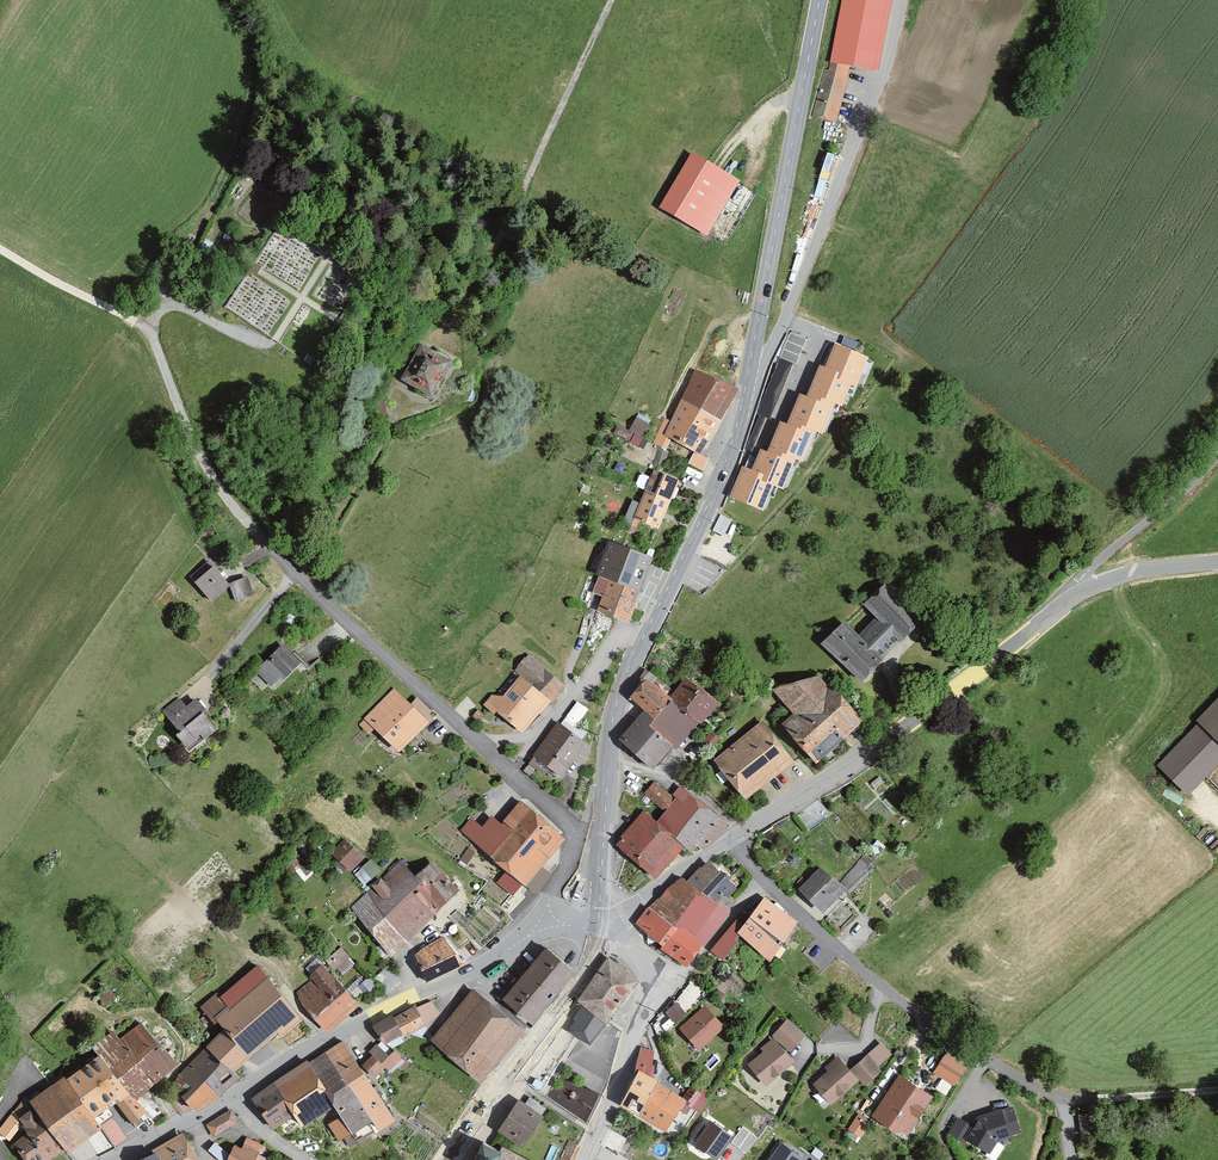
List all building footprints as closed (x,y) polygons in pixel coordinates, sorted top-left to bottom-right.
[(829,71),(826,69),(812,116),(838,125),(851,69),(880,73),(894,0),(843,0),(829,71)] [(659,210),(707,238),(740,182),(692,154),(659,210)] [(807,339),(790,333),(780,358),(793,364),(796,365),(807,339)] [(868,359),(835,345),(825,369),(820,367),(806,399),(800,396),(787,427),(780,424),(768,454),(760,452),(752,472),(742,468),(730,500),(764,513),(775,489),(783,492),(795,461),(803,464),(816,434),(823,437),(836,406),(842,409),(851,387),(856,389),(868,359)] [(453,365),(421,346),(400,383),(432,401),(453,365)] [(793,364),(780,358),(756,414),(759,416),(746,451),(752,453),(765,419),(770,421),(793,364)] [(667,419),(655,445),(659,447),(666,451),(672,440),(694,453),(701,457),(702,456),(739,391),(695,370),(672,421),(667,419)] [(650,424),(637,417),(630,431),(642,438),(650,424)] [(666,451),(659,447),(651,470),(654,471),(662,475),(669,452),(666,451)] [(701,457),(694,453),(689,466),(703,473),(709,460),(702,456),(701,457)] [(646,491),(645,493),(671,504),(679,482),(662,475),(654,471),(651,478),(640,474),(636,487),(646,491)] [(630,529),(629,533),(634,535),(640,523),(659,532),(671,504),(645,493),(640,504),(632,501),(622,526),(630,529)] [(609,543),(596,578),(599,579),(640,596),(654,561),(609,543)] [(230,586),(213,568),(194,585),(211,602),(230,586)] [(249,578),(230,584),(236,603),(254,597),(249,578)] [(602,598),(597,613),(630,626),(640,596),(599,579),(593,594),(602,598)] [(821,646),(861,684),(884,663),(882,660),(899,644),(900,645),(926,620),(891,582),(864,606),(876,620),(858,637),(845,623),(821,646)] [(302,665),(283,646),(256,671),(272,688),(280,681),(283,683),(302,665)] [(530,655),(515,672),(521,677),(551,704),(553,705),(566,688),(530,655)] [(639,682),(643,686),(630,700),(644,713),(655,723),(671,704),(674,702),(670,699),(675,693),(645,671),(639,682)] [(551,704),(521,677),(503,698),(492,696),(483,706),(495,717),(497,715),(523,736),(551,704)] [(721,706),(686,678),(675,693),(670,699),(674,702),(671,704),(698,725),(701,727),(721,706)] [(819,678),(772,691),(793,717),(782,727),(816,767),(864,724),(830,686),(828,688),(819,678)] [(411,705),(395,689),(364,720),(400,754),(434,720),(430,716),(432,713),(418,698),(411,705)] [(180,698),(162,713),(180,734),(176,738),(189,755),(217,731),(204,716),(208,713),(197,700),(187,708),(180,698)] [(1195,723),(1198,725),(1156,767),(1187,799),(1217,767),(1217,699),(1195,723)] [(589,710),(578,702),(567,718),(566,717),(561,724),(582,742),(588,734),(578,726),(589,710)] [(676,751),(698,725),(671,704),(651,729),(673,749),(676,751)] [(486,718),(478,710),(472,718),(479,724),(486,718)] [(655,723),(644,713),(619,742),(653,773),(673,749),(651,729),(655,723)] [(795,764),(763,722),(714,762),(745,803),(795,764)] [(561,724),(559,723),(533,756),(534,758),(529,765),(545,778),(550,772),(561,779),(587,746),(582,742),(561,724)] [(721,740),(714,732),(702,743),(711,751),(721,740)] [(732,829),(681,787),(673,796),(676,799),(675,800),(655,783),(644,795),(666,814),(657,825),(685,850),(691,855),(698,848),(703,852),(732,829)] [(818,799),(797,816),(807,831),(830,813),(818,799)] [(565,843),(521,803),(501,826),(492,818),(483,829),(472,819),(461,832),(505,874),(498,884),(513,898),(523,887),(526,890),(527,888),(538,897),(553,876),(543,869),(565,843)] [(685,850),(657,825),(644,813),(621,839),(623,840),(617,846),(656,882),(685,850)] [(365,858),(345,839),(330,855),(351,873),(365,858)] [(475,853),(468,848),(460,861),(467,865),(475,853)] [(315,873),(297,851),(287,860),(305,883),(315,873)] [(876,865),(863,854),(839,885),(847,892),(850,895),(870,875),(868,873),(876,865)] [(355,870),(366,883),(383,869),(371,856),(355,870)] [(401,861),(351,909),(391,961),(460,894),(434,863),(415,880),(401,861)] [(738,892),(709,862),(702,870),(700,868),(687,883),(683,878),(659,900),(648,909),(635,925),(661,949),(660,952),(689,971),(731,914),(729,912),(737,903),(731,899),(738,892)] [(839,885),(821,869),(798,892),(823,915),(847,892),(839,885)] [(798,925),(765,898),(749,922),(744,928),(738,934),(741,936),(771,966),(784,947),(798,925)] [(738,934),(744,928),(736,921),(711,952),(722,963),(739,943),(736,941),(741,936),(738,934)] [(465,967),(442,937),(414,955),(427,986),(465,967)] [(574,967),(547,944),(503,996),(531,1019),(574,967)] [(342,948),(326,962),(335,972),(350,957),(342,948)] [(640,976),(609,954),(577,999),(583,1003),(573,1017),(575,1019),(568,1029),(589,1042),(640,976)] [(303,1016),(259,962),(220,995),(216,992),(199,1005),(215,1021),(218,1018),(224,1026),(170,1082),(196,1107),(214,1097),(240,1074),(235,1068),(280,1026),(284,1032),(303,1016)] [(296,993),(302,1007),(328,1036),(360,1007),(322,966),(310,977),(312,980),(296,993)] [(369,977),(359,988),(367,997),(378,985),(369,977)] [(678,1021),(707,991),(695,979),(666,1009),(678,1021)] [(524,1026),(474,986),(431,1037),(483,1079),(524,1026)] [(417,1005),(415,1004),(393,1015),(402,1031),(404,1035),(441,1013),(432,999),(417,1005)] [(725,1024),(706,1003),(679,1027),(698,1048),(725,1024)] [(391,1012),(372,1023),(384,1042),(402,1031),(393,1015),(391,1012)] [(806,1034),(788,1017),(772,1034),(774,1036),(761,1047),(763,1050),(748,1062),(766,1084),(794,1060),(790,1052),(806,1034)] [(28,1130),(14,1141),(29,1159),(47,1159),(66,1146),(68,1147),(102,1123),(95,1112),(116,1098),(132,1121),(146,1110),(138,1097),(178,1058),(172,1053),(180,1046),(162,1029),(155,1035),(141,1021),(121,1037),(114,1029),(90,1044),(98,1052),(67,1074),(65,1072),(28,1098),(34,1104),(30,1107),(23,1098),(1,1127),(12,1136),(23,1122),(28,1130)] [(396,1116),(343,1038),(310,1060),(335,1102),(352,1129),(372,1117),(379,1128),(396,1116)] [(372,1053),(362,1062),(376,1075),(385,1066),(389,1069),(402,1057),(394,1047),(389,1052),(376,1042),(369,1050),(372,1053)] [(654,1050),(641,1046),(635,1069),(637,1070),(621,1102),(639,1111),(637,1114),(666,1130),(685,1100),(686,1097),(684,1095),(656,1079),(659,1076),(650,1072),(654,1050)] [(968,1064),(946,1050),(933,1072),(954,1085),(968,1064)] [(868,1054),(852,1066),(864,1082),(880,1070),(868,1054)] [(860,1078),(839,1055),(825,1066),(828,1069),(814,1082),(832,1103),(860,1078)] [(335,1102),(310,1060),(308,1057),(251,1095),(274,1127),(294,1113),(301,1123),(335,1102)] [(934,1093),(899,1072),(871,1114),(896,1130),(898,1127),(908,1133),(934,1093)] [(694,1080),(684,1095),(686,1097),(685,1100),(700,1111),(710,1097),(706,1095),(710,1090),(694,1080)] [(526,1100),(519,1096),(498,1127),(524,1145),(543,1112),(542,1111),(546,1105),(530,1095),(526,1100)] [(974,1124),(960,1117),(949,1134),(965,1144),(969,1138),(990,1151),(998,1139),(1022,1133),(1012,1106),(979,1116),(974,1124)] [(232,1107),(206,1124),(214,1136),(239,1120),(232,1107)] [(1103,1111),(1079,1113),(1081,1133),(1106,1131),(1103,1111)] [(870,1120),(859,1112),(848,1128),(858,1135),(870,1120)] [(351,1130),(340,1114),(328,1123),(339,1139),(351,1130)] [(733,1132),(711,1117),(694,1141),(716,1155),(733,1132)] [(126,1136),(114,1118),(102,1125),(114,1144),(126,1136)] [(758,1136),(742,1126),(732,1142),(747,1151),(758,1136)] [(602,1142),(619,1150),(626,1136),(609,1128),(602,1142)] [(133,1159),(202,1159),(183,1130),(153,1147),(155,1149),(133,1159)] [(234,1141),(226,1159),(268,1159),(269,1157),(259,1153),(263,1143),(247,1136),(242,1145),(234,1141)] [(502,1143),(501,1146),(483,1136),(472,1159),(538,1159),(502,1143)] [(559,1159),(574,1159),(581,1143),(568,1138),(559,1159)] [(781,1139),(766,1159),(800,1159),(804,1155),(781,1139)] [(222,1159),(228,1152),(215,1140),(208,1148),(222,1159)]
